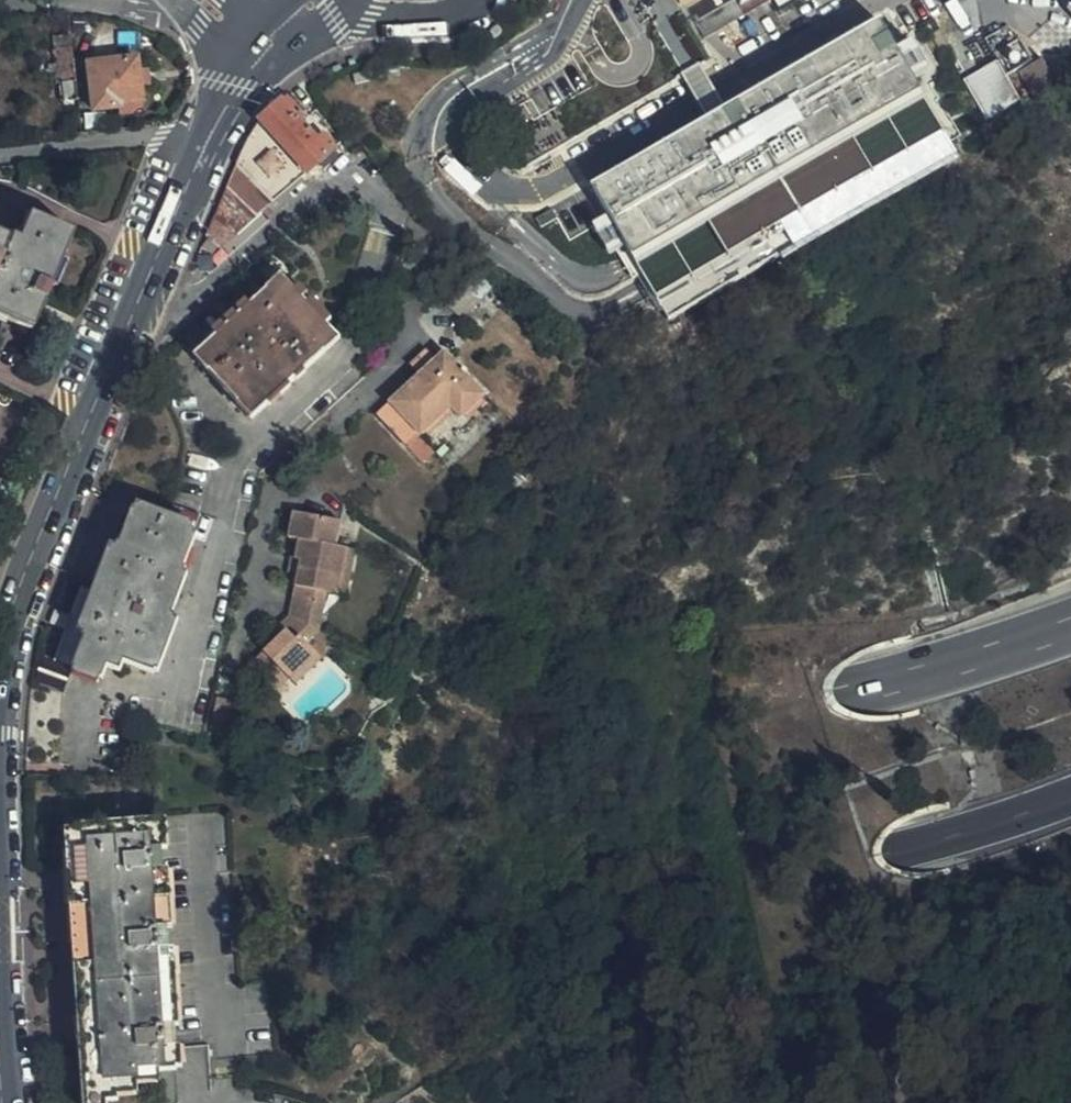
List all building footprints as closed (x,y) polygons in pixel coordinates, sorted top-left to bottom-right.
[(705,39),(772,0),(702,0),(687,9),(705,39)] [(778,9),(794,0),(772,0),(778,9)] [(697,68),(714,58),(681,6),(492,122),(524,172),(683,77),(697,68)] [(707,118),(589,186),(606,217),(623,246),(653,298),(941,133),(911,80),(894,51),(877,21),(721,110),(707,118)] [(929,35),(939,52),(948,47),(939,29),(929,35)] [(76,100),(67,38),(52,41),(59,102),(76,100)] [(894,51),(911,80),(927,71),(910,42),(894,51)] [(138,100),(134,59),(87,64),(91,111),(118,109),(118,103),(138,100)] [(1041,59),(1013,76),(1033,112),(1062,95),(1041,59)] [(996,62),(961,82),(983,122),(1019,102),(996,62)] [(697,68),(683,77),(697,101),(707,118),(721,110),(711,93),(697,68)] [(214,217),(234,233),(334,149),(318,133),(315,137),(299,123),(276,102),(260,120),(220,199),(214,217)] [(311,111),(299,123),(315,137),(318,133),(334,149),(340,144),(336,137),(311,111)] [(653,298),(666,320),(953,154),(941,133),(653,298)] [(0,199),(0,313),(29,326),(71,230),(0,199)] [(534,219),(540,228),(556,219),(551,210),(534,219)] [(623,246),(606,217),(590,226),(607,255),(623,246)] [(189,357),(246,421),(336,340),(279,276),(189,357)] [(416,368),(433,352),(421,339),(404,354),(416,368)] [(442,344),(433,352),(416,368),(377,406),(423,457),(437,444),(420,425),(441,405),(456,421),(488,392),(442,344)] [(169,613),(185,573),(181,571),(197,534),(130,508),(70,666),(100,679),(105,666),(118,671),(123,660),(153,670),(174,616),(169,613)] [(302,577),(293,616),(324,632),(332,595),(336,577),(346,581),(353,551),(342,548),(347,525),(300,513),(294,537),(306,541),(300,562),(304,562),(302,577)] [(336,577),(332,595),(353,600),(364,554),(353,551),(346,581),(336,577)] [(292,573),(302,577),(304,562),(300,562),(295,560),(292,573)] [(293,616),(280,626),(270,635),(278,643),(266,653),(249,669),(266,688),(281,675),(288,683),(315,659),(306,648),(324,632),(293,616)] [(278,643),(270,635),(259,644),(266,653),(278,643)] [(321,667),(315,659),(288,683),(295,690),(321,667)] [(281,675),(266,688),(274,696),(288,683),(281,675)] [(118,774),(64,774),(88,1102),(116,1100),(115,1089),(137,1088),(136,1077),(157,1076),(159,1102),(175,1102),(151,773),(118,774)]
